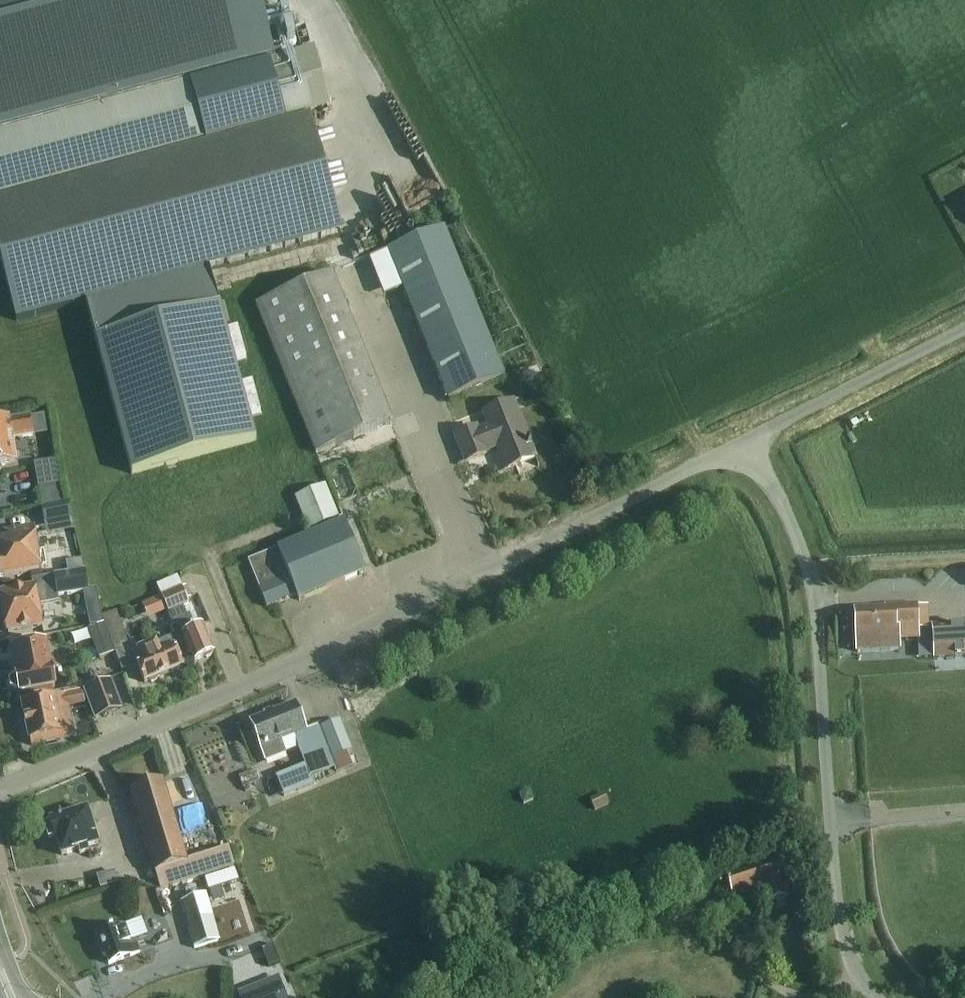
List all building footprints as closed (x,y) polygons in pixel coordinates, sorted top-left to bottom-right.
[(276,60),(259,0),(0,0),(0,135),(276,60)] [(16,322),(86,303),(209,269),(341,234),(309,114),(330,109),(314,50),(276,60),(0,135),(0,263),(16,322)] [(447,403),(503,381),(442,231),(387,254),(447,403)] [(209,269),(86,303),(132,475),(255,441),(249,416),(209,269)] [(336,447),(391,424),(330,277),(275,300),(336,447)] [(502,474),(535,461),(528,441),(526,442),(511,404),(483,416),(489,429),(478,434),(476,430),(453,439),(464,465),(487,456),(486,454),(497,449),(500,458),(496,459),(502,474)] [(34,438),(30,420),(0,425),(0,467),(16,465),(12,442),(34,438)] [(339,520),(325,486),(294,499),(308,533),(339,520)] [(44,521),(71,517),(69,505),(42,510),(44,521)] [(344,522),(247,561),(267,608),(296,596),(298,601),(365,574),(344,522)] [(39,574),(39,571),(44,570),(42,556),(38,557),(33,532),(3,537),(4,544),(0,545),(0,581),(39,574)] [(175,576),(180,587),(201,577),(196,566),(175,576)] [(56,600),(89,595),(86,575),(53,580),(56,600)] [(203,626),(194,630),(185,606),(194,602),(188,587),(164,599),(175,629),(180,627),(195,663),(214,655),(203,626)] [(38,614),(48,612),(46,601),(37,603),(34,591),(1,597),(8,637),(41,630),(38,614)] [(893,609),(855,611),(857,653),(899,651),(898,631),(927,630),(926,608),(916,609),(916,606),(893,607),(893,609)] [(964,649),(964,613),(949,614),(950,649),(964,649)] [(118,619),(103,624),(104,627),(115,657),(116,660),(131,655),(118,619)] [(947,626),(931,627),(933,659),(949,658),(947,626)] [(89,632),(100,662),(115,657),(104,627),(89,632)] [(168,639),(133,654),(145,683),(181,668),(168,639)] [(11,651),(15,673),(7,679),(8,689),(18,691),(19,697),(59,689),(58,681),(53,682),(46,644),(11,651)] [(117,691),(90,697),(95,724),(123,719),(117,691)] [(62,736),(58,716),(69,714),(66,698),(22,707),(29,744),(33,743),(34,749),(42,747),(40,741),(62,736)] [(295,704),(250,722),(265,761),(284,753),(280,742),(294,737),(305,767),(290,773),(298,791),(313,785),(310,778),(333,768),(336,773),(352,767),(347,753),(351,751),(340,721),(321,729),(320,725),(306,730),(295,704)] [(163,782),(130,792),(160,890),(234,867),(228,849),(187,862),(163,782)] [(87,851),(98,847),(88,812),(49,824),(49,826),(44,828),(48,841),(54,840),(60,858),(76,853),(77,857),(88,854),(87,851)] [(736,899),(769,887),(774,901),(790,895),(785,882),(786,882),(778,858),(728,876),(736,899)] [(204,880),(208,892),(239,882),(235,870),(204,880)] [(220,892),(203,897),(179,904),(194,952),(235,939),(220,892)] [(109,931),(95,936),(103,956),(105,956),(108,965),(134,955),(140,952),(135,940),(129,943),(123,926),(113,929),(112,928),(109,930),(109,931)] [(284,993),(277,996),(271,981),(238,994),(240,997),(286,997),(284,993)]
